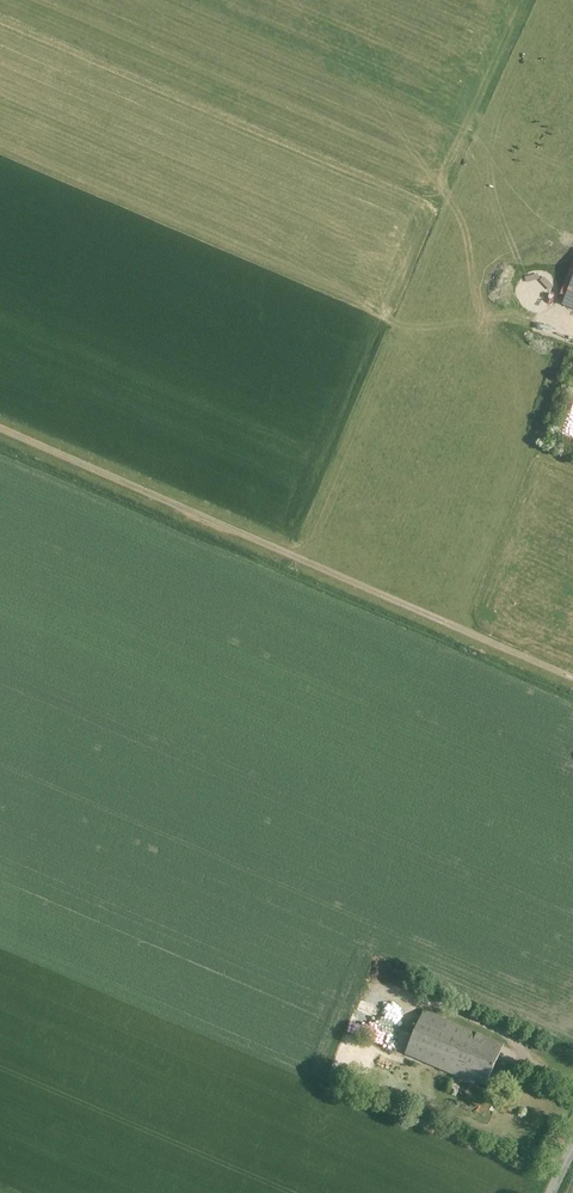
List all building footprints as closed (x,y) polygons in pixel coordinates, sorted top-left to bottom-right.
[(564,303),(572,307),(572,281),(564,303)] [(566,408),(557,429),(572,435),(572,408),(566,408)] [(384,990),(382,996),(393,1000),(395,995),(384,990)] [(398,999),(396,1004),(408,1010),(410,1005),(398,999)] [(426,1011),(408,1054),(487,1087),(505,1044),(426,1011)]
